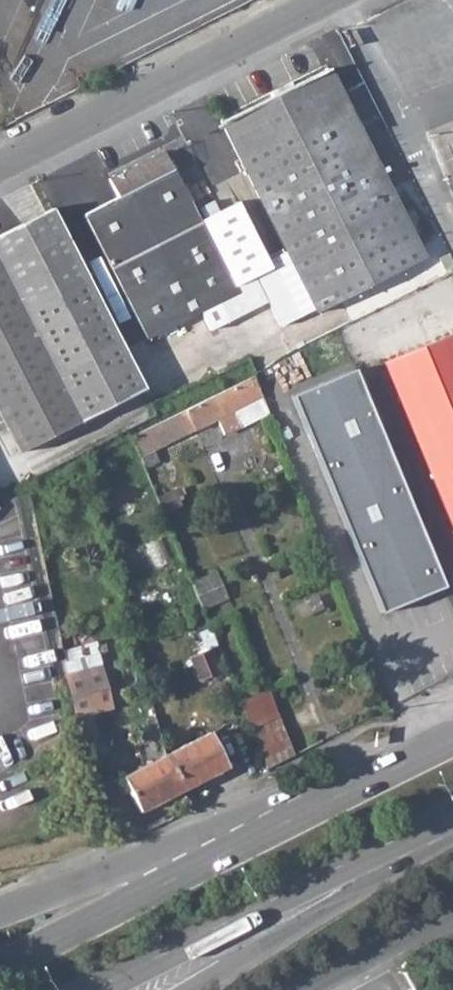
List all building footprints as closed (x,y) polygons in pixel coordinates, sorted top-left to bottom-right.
[(273,268),(255,277),(268,302),(270,301),(284,325),(316,308),(318,312),(380,280),(423,258),(412,236),(382,176),(356,125),(328,71),(285,93),(224,125),(291,258),(273,268)] [(268,302),(255,277),(235,287),(200,221),(163,151),(109,180),(118,197),(85,213),(108,256),(149,338),(220,302),(229,320),(268,302)] [(238,201),(200,221),(235,287),(255,277),(273,268),(238,201)] [(0,236),(0,412),(18,447),(20,451),(82,420),(145,388),(91,284),(53,209),(0,236)] [(438,267),(445,280),(452,276),(452,267),(450,261),(438,267)] [(377,340),(452,521),(452,324),(448,311),(377,340)] [(444,585),(353,367),(289,393),(380,611),(444,585)] [(162,422),(132,437),(140,456),(155,449),(218,419),(225,433),(241,425),(235,411),(263,398),(257,387),(253,378),(162,422)] [(219,575),(197,581),(203,604),(225,598),(219,575)] [(210,628),(202,632),(208,649),(217,645),(210,628)] [(201,679),(225,668),(215,647),(191,657),(201,679)] [(66,673),(78,733),(81,732),(90,730),(86,713),(112,707),(100,665),(68,673),(66,673)] [(268,690),(240,702),(268,769),(295,755),(268,690)] [(209,733),(168,755),(185,788),(226,766),(222,758),(209,733)] [(185,788),(168,755),(125,777),(142,811),(185,788)]
